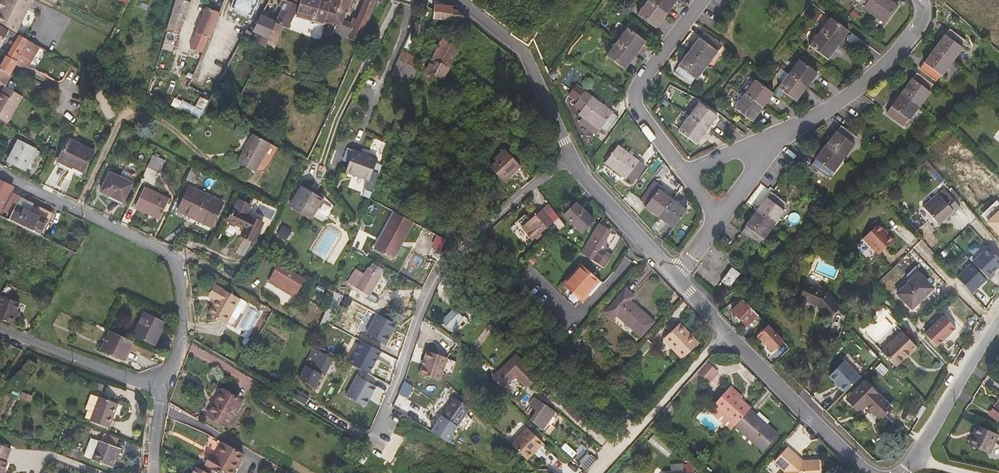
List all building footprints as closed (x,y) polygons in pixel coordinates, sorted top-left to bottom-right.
[(4,1),(3,0),(2,0),(0,5),(0,23),(10,29),(16,33),(32,0),(4,0),(4,1)] [(167,31),(180,35),(191,2),(192,0),(178,0),(167,31)] [(231,8),(252,16),(258,0),(234,0),(231,8)] [(278,23),(288,29),(299,6),(288,0),(287,0),(286,0),(282,8),(276,21),(275,22),(278,23)] [(343,19),(346,12),(330,7),(332,0),(301,0),(299,6),(298,11),(336,22),(341,24),(343,19)] [(352,0),(332,0),(330,7),(346,12),(348,13),(352,0)] [(376,0),(365,0),(357,19),(353,18),(351,22),(343,19),(341,24),(336,22),(333,32),(358,41),(376,0)] [(678,0),(648,0),(637,14),(656,28),(678,0)] [(861,12),(863,8),(884,24),(899,4),(893,0),(851,0),(853,2),(851,4),(856,8),(861,12)] [(462,22),(464,16),(457,10),(453,10),(453,6),(435,4),(433,19),(462,22)] [(190,46),(203,52),(220,12),(206,7),(190,46)] [(276,21),(262,15),(255,27),(253,32),(247,30),(244,37),(265,47),(278,23),(275,22),(276,21)] [(809,45),(829,60),(849,31),(831,17),(809,45)] [(419,32),(420,24),(415,22),(409,33),(414,35),(416,31),(419,32)] [(632,22),(628,27),(634,32),(638,26),(632,22)] [(5,86),(23,49),(28,40),(16,33),(10,29),(9,30),(0,25),(0,83),(5,86)] [(628,27),(619,38),(617,41),(606,56),(625,70),(647,41),(634,32),(628,27)] [(967,41),(950,29),(946,35),(944,34),(923,62),(924,63),(920,68),(937,81),(941,75),(943,76),(964,48),(962,47),(967,41)] [(409,33),(403,46),(408,49),(413,37),(417,39),(419,32),(416,31),(414,35),(409,33)] [(721,44),(704,32),(700,38),(699,37),(678,66),(679,66),(674,72),(690,84),(695,78),(697,80),(718,51),(716,50),(721,44)] [(450,67),(451,66),(460,45),(462,46),(464,40),(457,38),(454,37),(452,41),(442,36),(431,59),(450,67)] [(34,55),(39,46),(28,40),(23,49),(34,55)] [(396,61),(412,69),(417,58),(402,49),(399,56),(396,61)] [(450,67),(431,59),(426,70),(431,73),(444,79),(450,67)] [(797,101),(818,73),(799,59),(778,88),(797,101)] [(411,86),(416,71),(412,69),(396,61),(390,78),(411,86)] [(82,81),(84,73),(73,67),(70,73),(82,81)] [(552,67),(548,72),(552,79),(557,76),(552,67)] [(84,101),(91,77),(84,73),(82,81),(79,91),(78,97),(84,101)] [(934,85),(917,73),(913,79),(912,78),(891,106),(886,112),(904,125),(908,119),(910,120),(931,92),(930,91),(934,85)] [(753,122),(774,94),(755,79),(734,108),(753,122)] [(59,85),(78,97),(79,91),(62,80),(59,85)] [(614,111),(578,84),(569,95),(577,101),(574,106),(581,111),(578,115),(582,117),(581,119),(583,120),(607,138),(621,118),(613,112),(614,111)] [(5,86),(0,92),(0,119),(8,123),(23,96),(5,86)] [(697,144),(718,116),(699,102),(678,130),(697,144)] [(858,137),(841,125),(837,131),(836,130),(815,159),(816,159),(812,165),(828,177),(832,172),(834,173),(855,144),(854,143),(858,137)] [(38,134),(31,131),(28,136),(36,139),(38,134)] [(255,171),(271,143),(254,134),(238,162),(255,172),(255,171)] [(8,162),(25,170),(36,148),(19,140),(8,162)] [(84,171),(93,152),(69,140),(59,161),(73,168),(74,166),(84,171)] [(279,148),(271,143),(255,171),(256,171),(258,172),(260,172),(263,171),(265,170),(266,169),(267,168),(268,168),(279,148)] [(640,160),(619,144),(604,163),(625,179),(627,177),(633,182),(646,166),(639,161),(640,160)] [(378,158),(354,149),(346,172),(369,180),(378,158)] [(504,181),(520,165),(504,149),(495,158),(497,161),(490,166),(504,181)] [(166,160),(154,155),(148,167),(160,173),(166,160)] [(933,165),(937,170),(942,165),(937,161),(933,165)] [(101,192),(105,194),(106,191),(125,200),(133,183),(110,173),(101,192)] [(996,194),(998,191),(998,185),(990,176),(980,185),(989,194),(993,191),(996,194)] [(14,188),(2,181),(0,180),(0,193),(8,198),(10,193),(14,188)] [(687,209),(660,189),(662,185),(655,181),(641,200),(647,205),(645,207),(673,228),(687,209)] [(312,219),(313,218),(324,199),(301,185),(289,205),(312,219)] [(224,202),(190,186),(178,211),(212,227),(224,202)] [(160,219),(170,199),(145,187),(135,207),(160,219)] [(960,207),(945,189),(939,194),(939,193),(924,207),(938,223),(945,217),(947,219),(960,207)] [(106,191),(105,194),(117,199),(124,202),(125,200),(106,191)] [(788,204),(772,191),(767,198),(766,197),(745,226),(746,226),(741,232),(758,244),(763,238),(764,239),(785,211),(784,210),(788,204)] [(20,197),(10,193),(8,198),(0,212),(0,215),(9,220),(20,197)] [(40,234),(51,212),(20,197),(9,220),(40,234)] [(254,241),(263,223),(246,215),(251,205),(238,199),(228,221),(244,228),(241,235),(254,241)] [(324,199),(313,218),(324,225),(336,206),(324,199)] [(594,220),(576,202),(563,215),(582,233),(594,220)] [(387,252),(410,216),(396,207),(373,243),(387,252)] [(529,219),(538,211),(535,207),(526,215),(529,219)] [(551,222),(540,210),(538,211),(529,219),(526,215),(525,214),(517,221),(533,238),(551,222)] [(605,267),(613,254),(606,250),(603,254),(599,251),(602,245),(604,247),(608,241),(606,239),(611,231),(600,224),(582,253),(605,267)] [(879,224),(863,238),(879,255),(894,240),(887,232),(886,233),(883,230),(884,229),(879,224)] [(973,262),(990,280),(996,274),(994,273),(998,268),(998,258),(989,247),(973,262)] [(957,277),(972,293),(986,280),(971,264),(957,277)] [(587,294),(598,281),(580,265),(564,284),(582,300),(587,294)] [(286,267),(279,280),(298,291),(305,279),(286,267)] [(352,280),(366,291),(372,283),(378,287),(385,276),(372,267),(368,273),(361,267),(352,280)] [(721,281),(730,287),(740,273),(732,267),(721,281)] [(919,272),(897,293),(912,309),(934,288),(919,272)] [(298,291),(279,280),(275,286),(294,298),(298,291)] [(601,283),(598,281),(587,294),(590,296),(601,283)] [(372,283),(366,291),(372,295),(378,287),(372,283)] [(827,292),(807,283),(800,298),(817,306),(829,318),(841,307),(827,292)] [(208,296),(215,301),(222,288),(215,284),(208,296)] [(222,288),(215,301),(207,313),(233,327),(246,301),(222,288)] [(633,296),(626,289),(605,313),(613,319),(617,315),(641,336),(653,321),(630,301),(633,296)] [(19,305),(20,303),(2,296),(1,297),(0,301),(0,320),(12,324),(17,311),(19,305)] [(758,314),(743,300),(732,311),(747,325),(758,314)] [(463,317),(454,308),(441,321),(455,335),(469,321),(464,316),(463,317)] [(378,312),(367,331),(385,342),(397,323),(378,312)] [(165,323),(145,313),(134,335),(155,345),(165,323)] [(956,327),(944,315),(926,334),(937,346),(956,327)] [(670,332),(678,325),(674,321),(666,328),(670,332)] [(680,323),(678,325),(670,332),(663,338),(683,358),(699,343),(680,323)] [(773,351),(784,340),(768,324),(757,335),(773,351)] [(104,344),(127,354),(133,342),(110,331),(104,344)] [(917,346),(903,331),(881,351),(896,366),(917,346)] [(652,343),(647,338),(630,357),(636,362),(652,343)] [(350,363),(370,373),(381,351),(362,341),(350,363)] [(124,361),(127,354),(104,344),(101,350),(124,361)] [(314,349),(299,379),(315,387),(321,374),(324,376),(333,358),(314,349)] [(423,366),(420,375),(440,381),(448,358),(428,351),(425,360),(426,360),(424,367),(423,366)] [(537,376),(516,355),(500,371),(493,378),(503,387),(512,379),(518,378),(526,386),(537,376)] [(633,367),(627,361),(616,373),(622,379),(633,367)] [(832,378),(846,392),(860,378),(846,364),(832,378)] [(357,375),(346,395),(365,406),(376,386),(357,375)] [(892,408),(865,381),(847,399),(859,412),(866,405),(880,419),(892,408)] [(406,384),(401,394),(407,397),(412,387),(406,384)] [(713,405),(735,424),(749,408),(750,407),(729,388),(713,405)] [(242,400),(222,389),(207,415),(227,426),(242,400)] [(32,396),(22,392),(20,397),(30,401),(32,396)] [(91,420),(99,397),(91,394),(85,409),(88,410),(85,418),(91,420)] [(100,396),(99,397),(91,420),(91,421),(109,428),(118,403),(100,396)] [(450,403),(441,415),(457,426),(470,408),(454,397),(450,403)] [(543,429),(555,412),(555,411),(535,397),(529,406),(537,411),(530,421),(543,429)] [(436,411),(441,415),(450,403),(444,399),(436,411)] [(734,426),(763,451),(778,434),(767,424),(756,415),(749,408),(735,424),(734,426)] [(555,412),(543,429),(546,431),(551,424),(554,426),(561,416),(555,412)] [(756,415),(767,424),(770,421),(759,412),(756,415)] [(998,434),(978,425),(969,445),(990,454),(998,434)] [(511,444),(527,459),(543,443),(527,427),(511,444)] [(106,434),(103,442),(114,446),(118,438),(106,434)] [(550,434),(547,437),(553,442),(556,438),(550,434)] [(114,457),(118,448),(114,446),(103,442),(100,441),(99,443),(91,440),(86,454),(93,457),(92,460),(111,467),(114,457)] [(210,467),(220,472),(233,472),(243,454),(224,443),(216,456),(210,467)] [(7,458),(11,449),(0,445),(0,455),(7,458)] [(783,472),(820,472),(819,459),(803,460),(787,447),(774,462),(785,472),(783,472)] [(205,464),(210,467),(216,456),(210,453),(205,464)]
